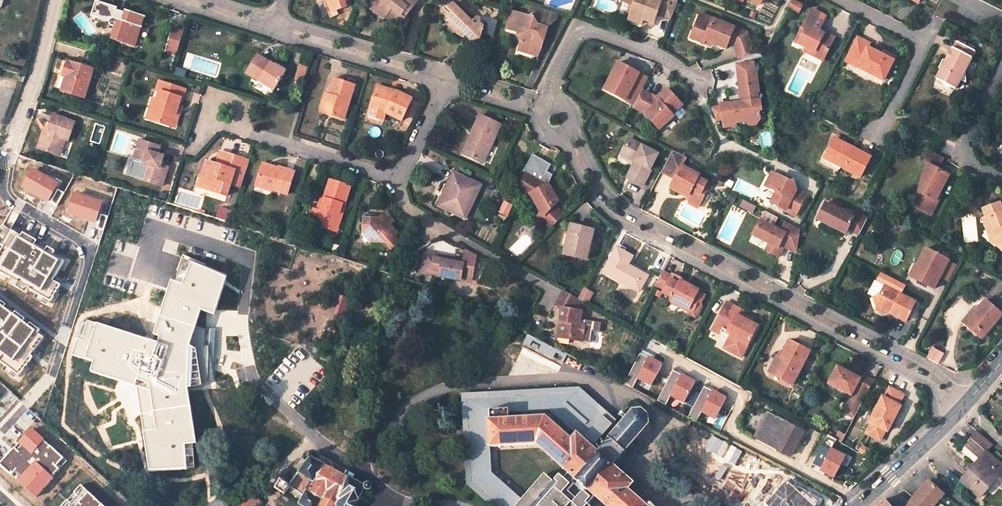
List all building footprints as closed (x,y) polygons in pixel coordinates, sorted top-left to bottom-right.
[(348,3),(353,1),(352,0),(331,0),(336,12),(349,7),(348,3)] [(376,2),(383,8),(384,6),(390,12),(388,15),(397,23),(399,21),(403,24),(407,19),(403,16),(409,9),(413,11),(419,4),(414,0),(378,0),(376,2)] [(625,0),(634,4),(635,10),(631,21),(644,25),(646,20),(655,24),(659,13),(675,19),(681,0),(625,0)] [(798,0),(794,7),(802,12),(806,4),(798,0)] [(383,8),(376,2),(372,7),(385,18),(388,15),(390,12),(384,6),(383,8)] [(454,13),(460,8),(456,4),(450,9),(454,13)] [(532,11),(532,13),(534,15),(532,17),(521,14),(519,21),(512,19),(510,29),(519,32),(526,42),(523,51),(539,56),(541,49),(547,51),(553,29),(560,21),(562,14),(533,5),(532,11)] [(457,35),(465,39),(467,37),(470,34),(474,38),(471,41),(474,44),(471,46),(478,53),(484,33),(477,26),(481,23),(481,21),(480,19),(479,19),(477,19),(474,22),(460,8),(454,13),(449,18),(461,31),(457,35)] [(116,19),(115,24),(112,23),(109,35),(111,36),(136,43),(138,37),(142,23),(144,17),(117,9),(114,19),(116,19)] [(512,19),(519,21),(521,14),(514,11),(512,19)] [(816,11),(809,25),(807,24),(803,32),(807,35),(802,44),(810,48),(818,52),(820,57),(827,60),(838,38),(827,32),(827,33),(822,31),(829,18),(816,11)] [(709,41),(731,49),(733,43),(738,45),(743,59),(758,54),(751,33),(705,15),(695,38),(709,43),(709,41)] [(142,23),(138,37),(142,38),(146,25),(142,23)] [(176,55),(183,29),(171,26),(165,52),(176,55)] [(803,32),(798,42),(802,44),(807,35),(803,32)] [(861,37),(851,56),(862,62),(859,66),(886,80),(898,56),(886,50),(885,53),(872,46),(873,43),(861,37)] [(967,71),(978,51),(959,42),(956,48),(954,47),(947,60),(945,59),(940,68),(942,69),(938,78),(959,89),(964,80),(970,83),(968,71),(967,71)] [(810,48),(808,50),(820,57),(818,52),(810,48)] [(539,56),(544,57),(547,51),(541,49),(539,56)] [(286,71),(258,53),(247,71),(274,88),(286,71)] [(862,62),(851,56),(848,61),(859,66),(862,62)] [(85,95),(94,67),(68,59),(65,68),(68,70),(67,74),(63,88),(85,95)] [(309,65),(301,62),(296,77),(305,80),(309,65)] [(762,119),(761,111),(763,110),(762,100),(761,100),(760,92),(761,92),(759,71),(758,71),(757,62),(740,64),(744,100),(744,106),(736,107),(735,101),(723,102),(723,105),(714,108),(719,121),(725,120),(726,127),(737,126),(737,124),(748,123),(752,125),(758,124),(762,119)] [(647,91),(653,79),(637,71),(636,73),(631,70),(632,68),(623,63),(615,79),(622,83),(617,94),(639,106),(646,92),(647,91)] [(141,101),(137,113),(161,120),(167,99),(169,92),(170,93),(173,83),(147,75),(144,84),(147,85),(145,93),(143,102),(141,101)] [(355,83),(334,77),(329,93),(332,93),(327,111),(344,116),(355,83)] [(399,91),(401,88),(380,82),(379,85),(399,91)] [(404,118),(417,98),(401,88),(399,91),(379,85),(373,104),(370,112),(386,116),(388,109),(390,109),(404,118)] [(647,91),(646,92),(680,110),(686,105),(672,90),(662,99),(647,91)] [(137,113),(141,101),(143,102),(145,93),(140,92),(133,112),(137,113)] [(332,93),(329,93),(325,92),(321,109),(327,111),(332,93)] [(680,110),(646,92),(639,106),(638,108),(650,115),(649,116),(663,131),(677,117),(675,114),(680,110)] [(172,100),(167,99),(161,120),(165,121),(172,100)] [(63,138),(66,139),(69,140),(75,121),(53,114),(48,127),(47,132),(43,130),(38,147),(57,154),(63,138)] [(483,119),(476,136),(479,138),(469,159),(485,167),(503,129),(483,119)] [(479,138),(476,136),(465,157),(469,159),(479,138)] [(63,138),(57,154),(61,155),(66,139),(63,138)] [(662,154),(638,142),(633,139),(625,154),(638,161),(636,165),(640,167),(636,173),(650,181),(655,172),(653,171),(662,154)] [(848,169),(847,171),(862,179),(874,157),(858,149),(856,152),(850,148),(850,147),(837,139),(831,149),(835,151),(831,160),(848,169)] [(159,146),(139,140),(133,157),(144,160),(143,163),(148,164),(143,180),(160,186),(166,166),(159,164),(162,156),(157,154),(159,146)] [(835,151),(831,149),(826,158),(831,160),(835,151)] [(701,174),(683,165),(687,157),(675,150),(663,174),(676,180),(673,188),(684,193),(686,190),(691,193),(689,197),(693,203),(700,207),(712,183),(700,177),(701,174)] [(929,159),(942,166),(947,158),(933,151),(929,159)] [(225,156),(218,154),(215,167),(221,169),(225,156)] [(623,158),(636,165),(638,161),(625,154),(623,158)] [(215,167),(208,165),(205,178),(208,179),(204,190),(227,198),(231,186),(241,189),(249,164),(225,156),(221,169),(215,167)] [(148,164),(143,163),(138,179),(143,180),(148,164)] [(205,164),(197,189),(204,190),(208,179),(205,178),(208,165),(205,164)] [(273,190),(290,195),(297,172),(280,167),(279,170),(264,165),(258,183),(274,188),(273,190)] [(927,185),(923,192),(925,193),(919,206),(934,214),(940,201),(939,200),(951,175),(932,165),(927,175),(929,176),(924,183),(927,185)] [(800,189),(796,178),(794,180),(775,169),(768,182),(779,189),(774,200),(783,205),(786,199),(790,201),(787,208),(798,214),(809,194),(800,189)] [(632,171),(628,179),(632,181),(636,173),(632,171)] [(650,181),(636,173),(632,181),(645,189),(650,181)] [(468,221),(484,188),(456,174),(450,187),(447,186),(437,206),(468,221)] [(531,193),(549,207),(546,210),(559,223),(567,214),(559,206),(563,201),(550,186),(547,189),(544,187),(546,184),(530,175),(523,187),(531,193)] [(331,180),(325,199),(322,212),(318,211),(315,210),(310,224),(330,230),(331,224),(340,227),(346,208),(343,207),(346,197),(349,198),(353,186),(331,180)] [(257,187),(273,192),(273,190),(274,188),(258,183),(257,187)] [(512,203),(505,199),(499,208),(507,212),(512,203)] [(1000,200),(983,207),(986,216),(983,217),(988,228),(999,240),(995,244),(1001,250),(1001,206),(1000,200)] [(856,218),(827,203),(819,219),(847,233),(849,228),(863,235),(871,219),(858,212),(856,218)] [(393,224),(396,220),(387,211),(381,218),(366,217),(365,232),(374,241),(389,241),(395,249),(403,241),(397,235),(401,232),(393,224)] [(803,230),(788,222),(783,231),(763,220),(755,235),(772,244),(768,250),(780,257),(784,250),(780,248),(782,245),(799,253),(803,230)] [(579,256),(589,259),(597,230),(574,224),(566,253),(567,253),(579,256)] [(608,271),(642,290),(650,276),(630,264),(635,254),(622,246),(608,271)] [(465,259),(465,263),(444,259),(445,255),(435,253),(432,274),(461,279),(462,278),(472,280),(477,254),(467,249),(465,259)] [(432,274),(435,253),(425,251),(422,272),(432,274)] [(936,290),(942,280),(950,263),(951,262),(929,251),(920,267),(918,266),(912,278),(936,290)] [(579,256),(567,253),(565,263),(576,266),(579,256)] [(950,284),(959,267),(950,263),(942,280),(950,284)] [(694,281),(685,277),(687,274),(677,269),(676,272),(667,267),(660,280),(671,285),(669,288),(678,293),(677,295),(701,308),(704,300),(705,301),(706,301),(711,292),(704,289),(705,287),(694,281)] [(884,295),(875,298),(881,310),(889,307),(895,311),(893,313),(908,321),(918,302),(888,286),(884,295)] [(582,323),(578,322),(580,309),(581,299),(561,288),(552,303),(559,306),(557,320),(560,320),(559,325),(556,326),(555,332),(568,333),(568,337),(580,339),(582,323)] [(581,299),(590,304),(595,294),(586,289),(581,299)] [(701,308),(677,295),(674,301),(701,315),(708,302),(706,301),(705,301),(704,300),(701,308)] [(756,319),(745,313),(747,309),(748,307),(729,298),(715,323),(724,328),(725,325),(734,330),(723,349),(743,360),(763,322),(756,319)] [(1001,317),(1001,313),(987,300),(975,314),(973,313),(965,322),(985,338),(1001,317)] [(759,314),(747,309),(745,313),(756,319),(759,314)] [(793,387),(812,352),(792,341),(783,359),(788,360),(778,379),(793,387)] [(934,348),(928,358),(941,365),(947,354),(934,348)] [(624,383),(632,388),(637,378),(650,385),(661,365),(640,353),(624,383)] [(779,356),(770,374),(778,379),(788,360),(783,359),(779,356)] [(861,377),(838,365),(827,385),(852,397),(856,388),(869,394),(876,379),(864,372),(861,377)] [(657,401),(666,405),(671,396),(684,403),(695,382),(673,371),(657,401)] [(688,417),(696,421),(702,412),(715,419),(726,399),(704,387),(688,417)] [(856,420),(869,394),(856,388),(852,397),(843,414),(856,420)] [(893,422),(898,413),(901,406),(900,405),(906,395),(898,391),(892,388),(886,399),(883,397),(870,421),(873,423),(868,432),(881,440),(886,429),(889,430),(893,422)] [(596,443),(613,424),(577,392),(560,411),(581,429),(596,443)] [(219,397),(214,412),(219,413),(224,398),(219,397)] [(595,496),(607,505),(647,505),(628,490),(634,484),(614,466),(626,452),(625,451),(648,424),(648,416),(641,411),(635,411),(610,438),(609,437),(597,451),(577,433),(571,439),(551,421),(546,416),(510,418),(509,408),(490,409),(491,419),(488,419),(490,447),(536,444),(570,473),(595,496)] [(577,433),(581,429),(560,411),(551,421),(571,439),(577,433)] [(771,416),(767,425),(763,423),(756,438),(791,458),(804,434),(771,416)] [(986,451),(993,443),(977,430),(966,443),(964,446),(979,459),(960,481),(980,498),(997,477),(1001,481),(1001,465),(986,451)] [(823,432),(806,464),(814,468),(815,467),(835,477),(846,457),(832,450),(838,440),(823,432)] [(820,503),(806,490),(798,499),(776,478),(710,442),(697,438),(693,445),(696,446),(687,464),(693,467),(691,471),(747,501),(748,496),(753,499),(751,504),(753,505),(816,505),(820,503)] [(866,439),(859,452),(868,457),(875,445),(866,439)] [(365,487),(365,488),(366,489),(367,489),(369,488),(370,487),(371,485),(370,484),(369,483),(368,483),(366,483),(365,485),(312,457),(313,455),(313,454),(313,452),(311,451),(309,451),(308,451),(307,452),(307,454),(307,456),(308,457),(309,457),(290,485),(281,480),(275,488),(284,494),(284,492),(305,505),(317,505),(323,496),(338,505),(337,505),(354,505),(365,487)] [(595,496),(570,473),(560,485),(555,480),(552,484),(550,487),(540,479),(516,505),(586,505),(595,496)] [(550,487),(552,484),(542,476),(540,479),(550,487)] [(942,494),(928,482),(916,495),(907,505),(932,505),(942,494)] [(261,501),(251,492),(238,505),(257,505),(261,501)]
